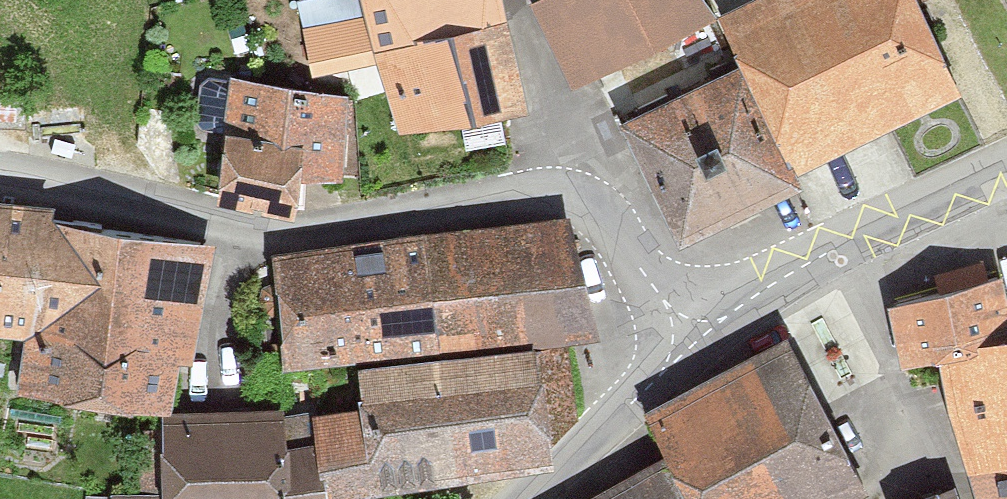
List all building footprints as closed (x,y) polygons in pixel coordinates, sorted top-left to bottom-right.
[(404,130),(521,110),(497,0),(365,0),(370,20),(307,33),(316,75),(384,61),(404,130)] [(575,82),(708,18),(696,0),(558,0),(538,10),(575,82)] [(787,170),(951,94),(908,2),(912,0),(774,0),(727,22),(749,70),(629,130),(682,240),(798,189),(787,170)] [(210,74),(193,200),(280,212),(285,170),(327,176),(338,91),(210,74)] [(9,391),(151,403),(158,360),(172,362),(185,237),(30,221),(28,238),(16,331),(9,391)] [(291,368),(361,359),(528,339),(590,330),(565,227),(282,263),(291,368)] [(28,238),(0,234),(0,329),(16,331),(28,238)] [(894,313),(905,365),(944,359),(981,498),(1006,498),(1006,326),(998,286),(894,313)] [(545,467),(528,339),(361,359),(369,409),(311,420),(322,498),(353,498),(545,467)] [(788,349),(651,418),(673,463),(608,498),(855,498),(862,495),(788,349)] [(311,420),(283,420),(168,422),(170,496),(114,498),(322,498),(311,420)]
